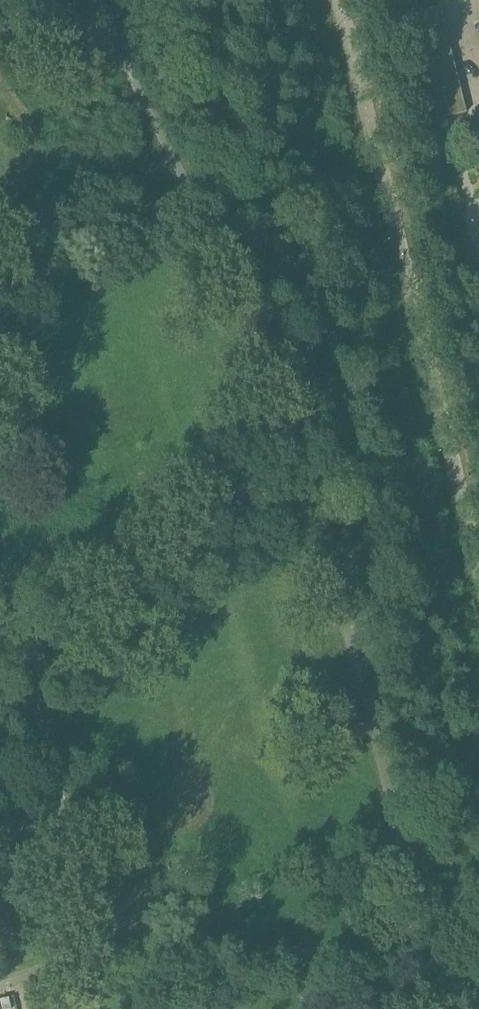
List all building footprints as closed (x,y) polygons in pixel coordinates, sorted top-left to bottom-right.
[(456,66),(453,54),(429,60),(432,72),(456,66)] [(459,77),(456,66),(432,72),(435,83),(459,77)] [(467,112),(464,100),(440,106),(443,118),(467,112)] [(0,1000),(0,1001),(2,1008),(11,1008),(8,998),(0,1000)]
